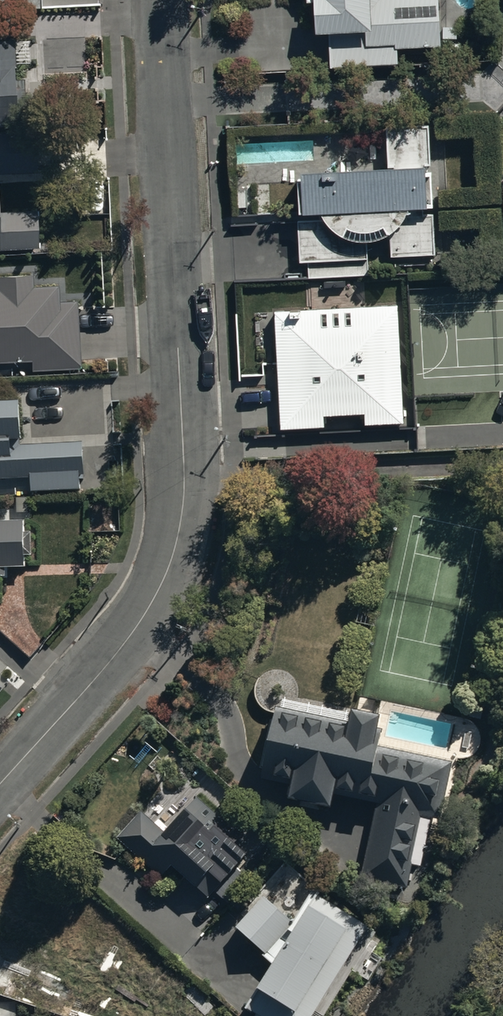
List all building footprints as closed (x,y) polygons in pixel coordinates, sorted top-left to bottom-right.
[(43,11),(42,0),(0,0),(0,12),(43,11)] [(308,4),(316,4),(317,37),(329,35),(332,69),(399,66),(398,50),(442,48),(440,0),(308,0),(308,4)] [(18,128),(15,42),(0,42),(0,129),(18,128)] [(387,128),(388,166),(303,172),(304,181),(299,181),(301,266),(309,266),(310,280),(370,279),(369,243),(370,243),(371,243),(372,243),(373,243),(374,243),(374,242),(375,242),(376,242),(377,242),(378,242),(378,241),(379,241),(380,241),(381,241),(381,240),(382,240),(383,240),(384,239),(385,239),(386,238),(387,238),(388,237),(389,237),(390,236),(391,236),(392,259),(437,257),(433,173),(428,173),(427,167),(432,167),(430,127),(387,128)] [(40,173),(39,132),(0,134),(0,175),(40,173)] [(40,249),(39,211),(0,213),(0,251),(40,249)] [(34,362),(35,371),(81,369),(78,303),(59,304),(58,289),(33,291),(33,278),(0,280),(0,363),(34,362)] [(400,307),(276,313),(282,431),(326,429),(326,418),(365,416),(366,427),(406,425),(400,307)] [(0,407),(0,483),(33,482),(34,495),(82,493),(81,480),(86,479),(85,448),(23,450),(22,406),(0,407)] [(6,580),(6,570),(25,570),(25,526),(0,527),(0,580),(6,580)] [(279,711),(264,784),(297,791),(293,808),(334,816),(337,800),(380,809),(365,879),(409,888),(413,869),(423,872),(433,823),(442,825),(454,767),(384,753),(389,725),(353,717),(351,726),(279,711)] [(168,834),(142,812),(116,842),(163,882),(174,869),(209,900),(220,887),(224,890),(248,862),(235,850),(249,834),(228,815),(224,820),(199,798),(168,834)] [(315,895),(294,926),(296,928),(269,959),(267,957),(264,960),(273,968),(248,1013),(253,1015),(330,1015),(380,934),(315,895)] [(294,926),(266,901),(238,932),(267,957),(269,959),(296,928),(294,926)]
